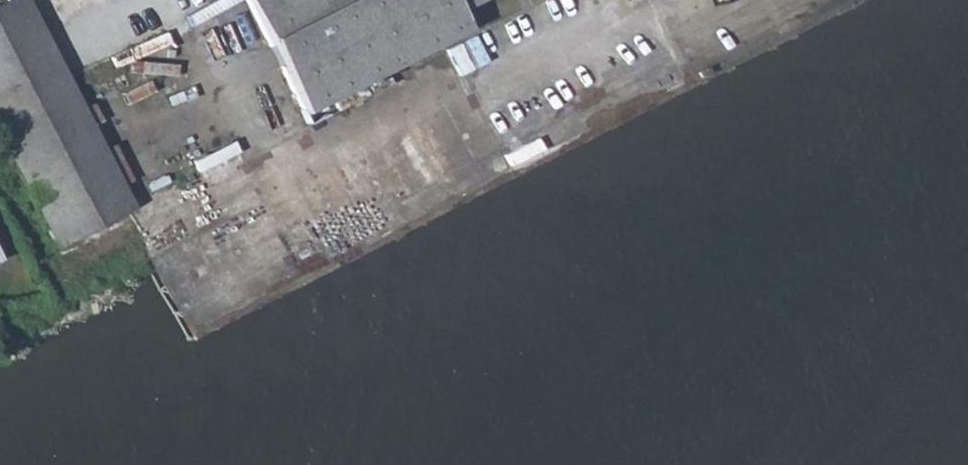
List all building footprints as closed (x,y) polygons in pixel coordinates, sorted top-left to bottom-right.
[(0,0),(0,141),(59,257),(130,220),(134,218),(22,0),(1,0),(0,0)] [(306,120),(468,36),(459,18),(493,0),(245,0),(306,120)]
